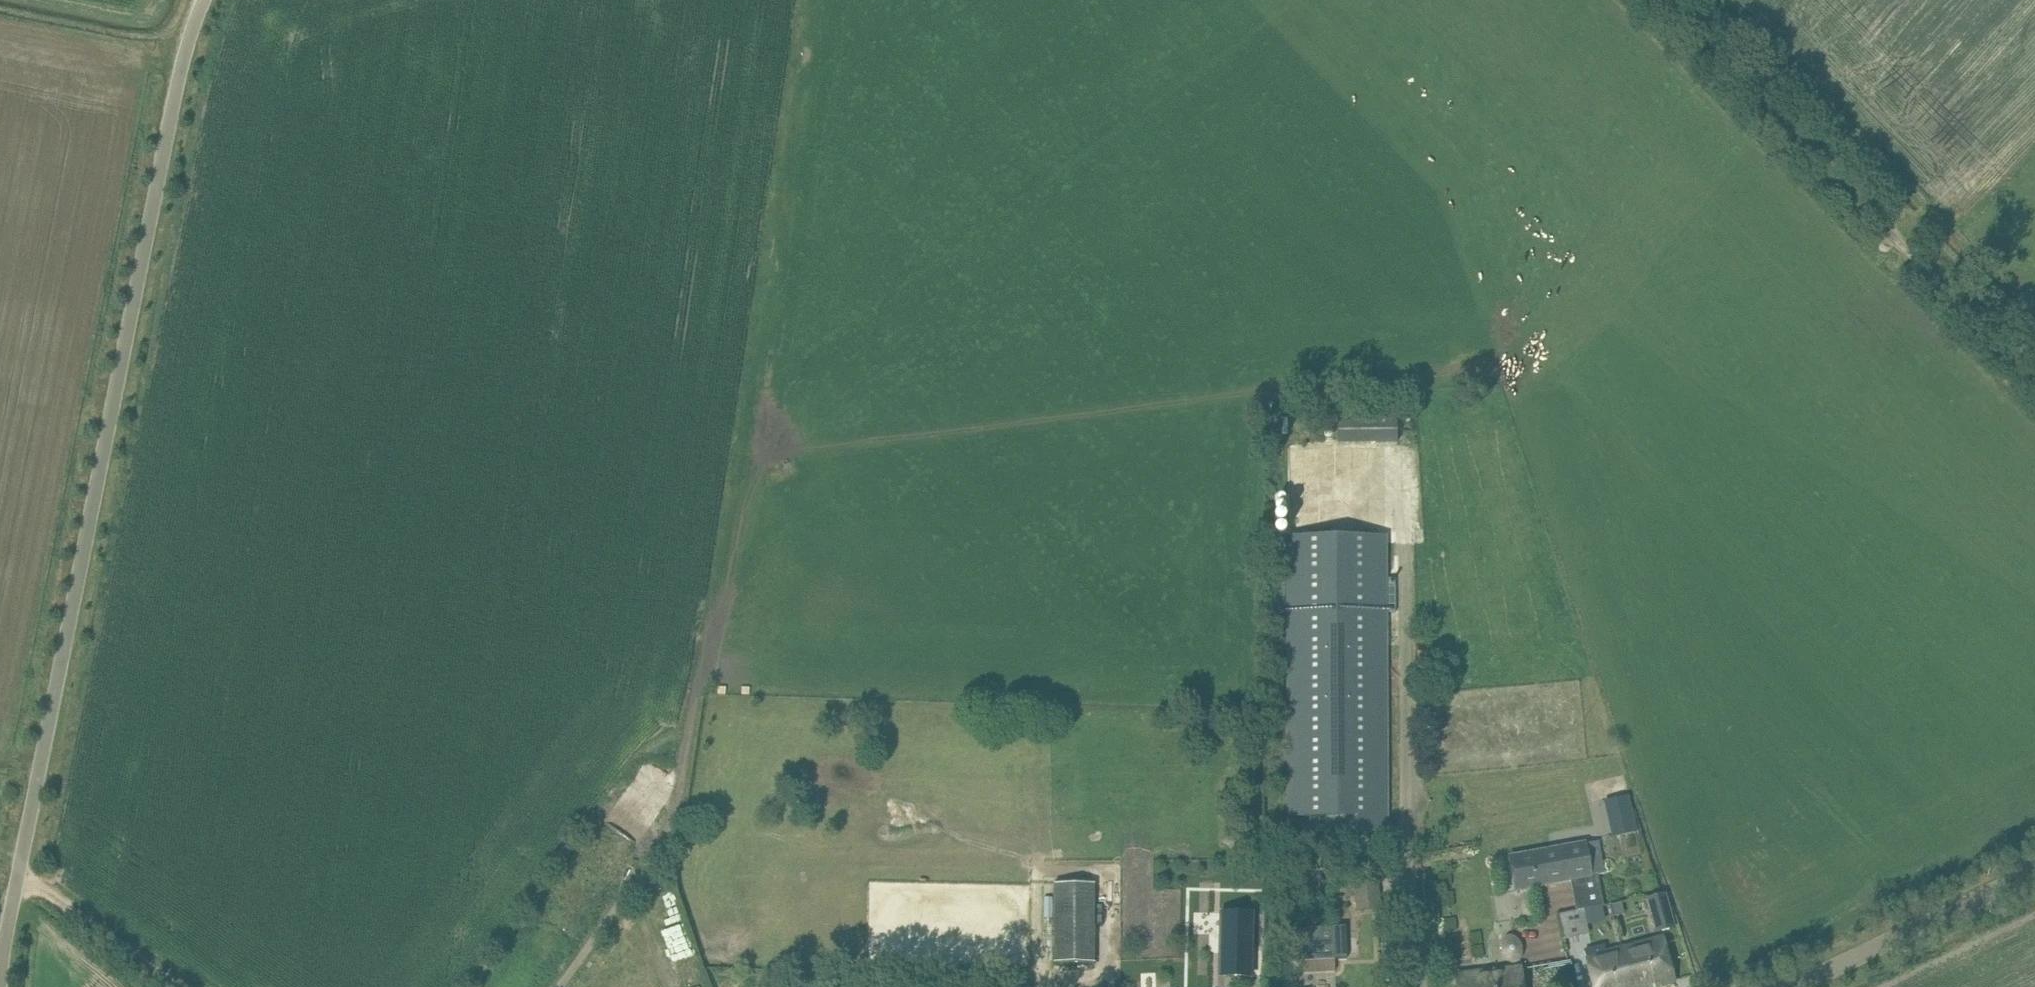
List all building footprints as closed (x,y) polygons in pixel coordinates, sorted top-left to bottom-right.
[(1397,409),(1337,410),(1338,442),(1398,441),(1397,409)] [(1310,832),(1387,831),(1386,711),(1385,545),(1385,536),(1308,536),(1288,536),(1289,832),(1310,832)] [(1611,835),(1638,830),(1631,793),(1604,798),(1611,835)] [(1568,844),(1508,855),(1515,892),(1571,882),(1576,911),(1585,909),(1603,905),(1598,873),(1604,872),(1598,838),(1568,844)] [(1346,897),(1354,896),(1356,911),(1381,909),(1378,877),(1344,881),(1346,897)] [(1054,962),(1095,962),(1095,884),(1054,884),(1054,962)] [(1670,893),(1651,899),(1658,924),(1678,918),(1670,893)] [(1576,911),(1561,914),(1566,938),(1590,933),(1588,923),(1585,909),(1576,911)] [(1252,913),(1222,912),(1220,975),(1251,976),(1252,913)] [(1303,961),(1335,959),(1334,925),(1301,927),(1303,961)] [(1662,936),(1621,948),(1632,986),(1647,986),(1674,979),(1662,936)] [(1585,951),(1595,986),(1632,986),(1621,948),(1606,952),(1604,946),(1585,951)] [(1521,968),(1457,976),(1458,986),(1523,986),(1521,968)]
